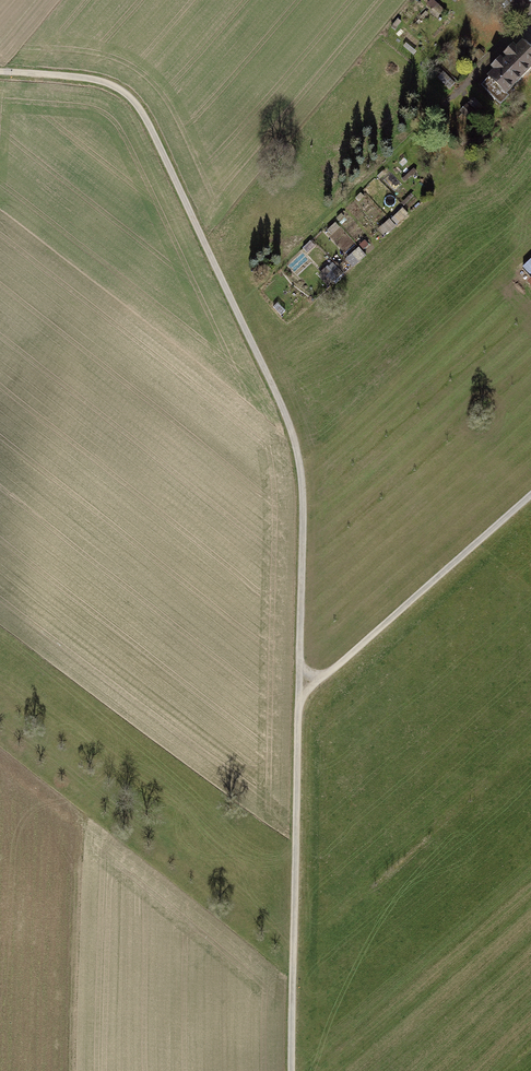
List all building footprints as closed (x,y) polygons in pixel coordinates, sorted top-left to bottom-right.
[(497,101),(530,69),(530,46),(524,38),(478,82),(497,101)] [(331,260),(320,274),(332,283),(342,269),(331,260)]
